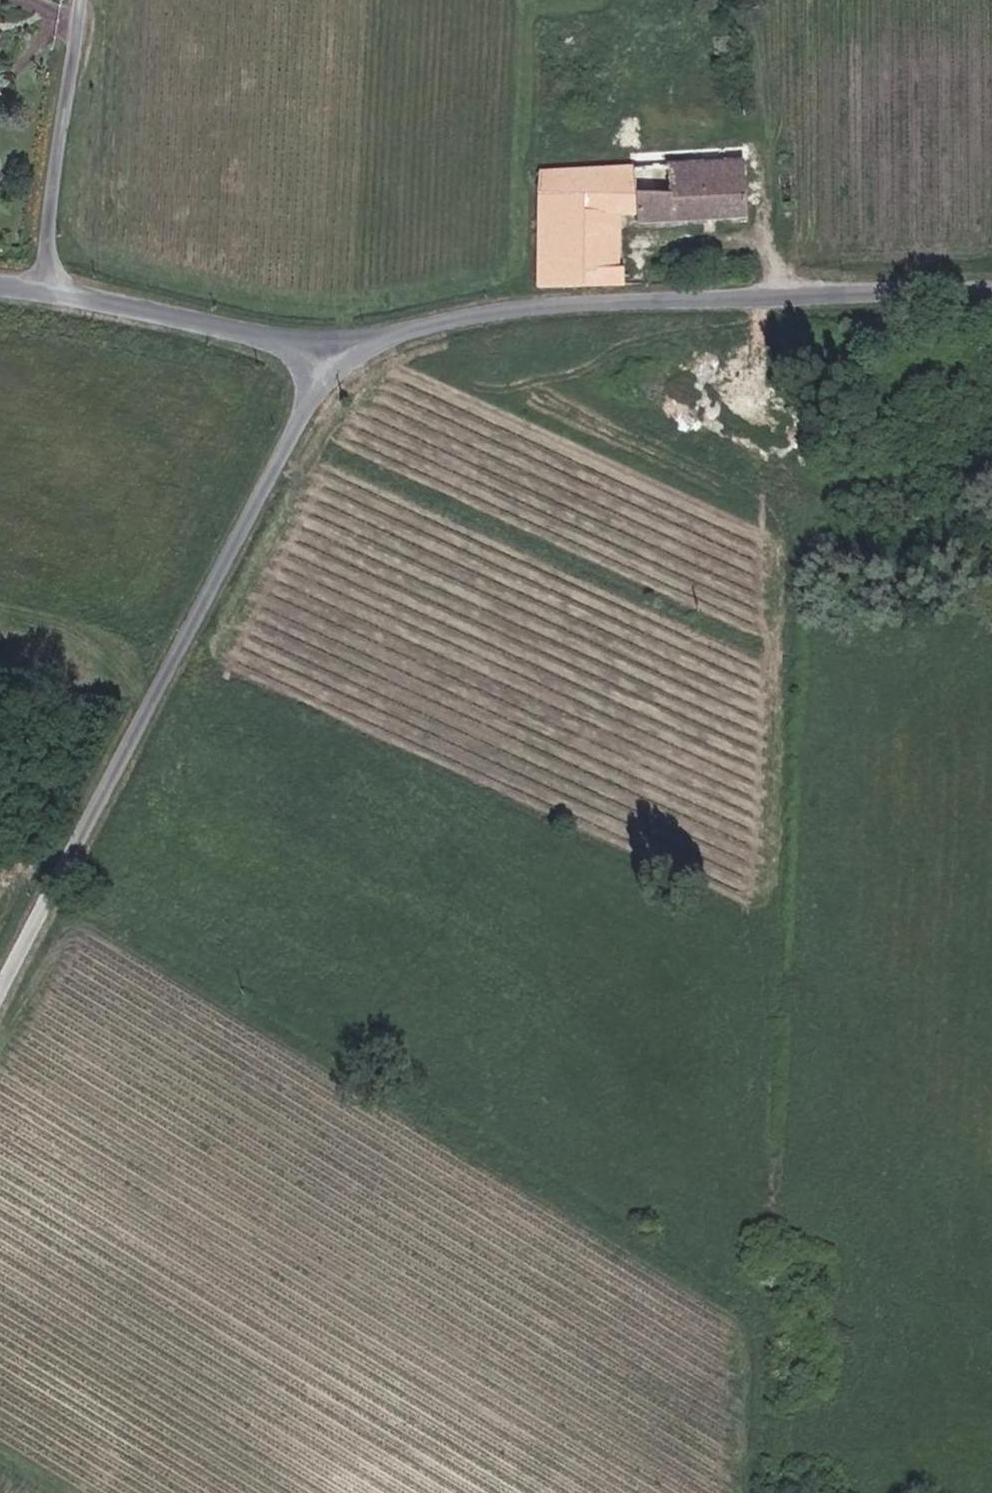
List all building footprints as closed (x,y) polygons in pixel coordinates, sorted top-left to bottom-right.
[(630,189),(632,217),(740,210),(736,152),(659,160),(660,188),(630,189)] [(620,217),(632,217),(630,189),(660,188),(659,160),(527,173),(529,296),(614,288),(613,258),(573,260),(571,211),(611,209),(620,209),(620,217)] [(573,260),(613,258),(611,209),(571,211),(573,260)]
